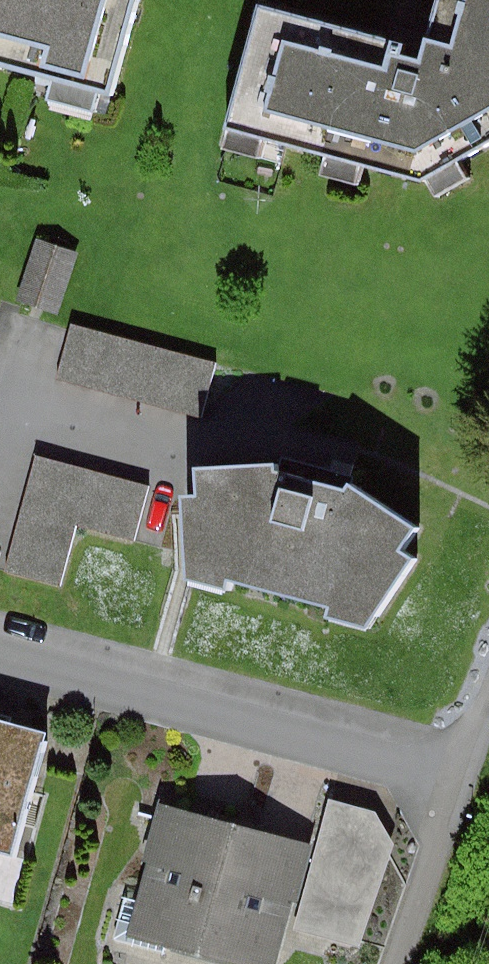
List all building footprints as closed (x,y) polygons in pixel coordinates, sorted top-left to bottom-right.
[(122,89),(145,0),(0,0),(0,61),(122,89)] [(269,11),(228,150),(269,160),(274,144),(332,160),(327,178),(371,189),(376,170),(439,187),(444,201),(476,184),(472,167),(488,157),(488,0),(450,0),(436,52),(269,11)] [(91,253),(50,239),(31,294),(71,308),(91,253)] [(231,352),(88,314),(74,366),(218,404),(231,352)] [(158,475),(46,450),(21,562),(75,575),(87,520),(145,533),(158,475)] [(205,459),(207,485),(189,483),(193,582),(243,590),(246,575),(335,594),(337,610),(377,618),(429,551),(410,539),(426,519),(359,475),(353,481),(328,472),(325,485),(292,476),(293,453),(205,459)] [(0,708),(0,843),(25,851),(62,726),(0,708)] [(129,922),(281,963),(283,963),(320,835),(165,792),(129,922)]
